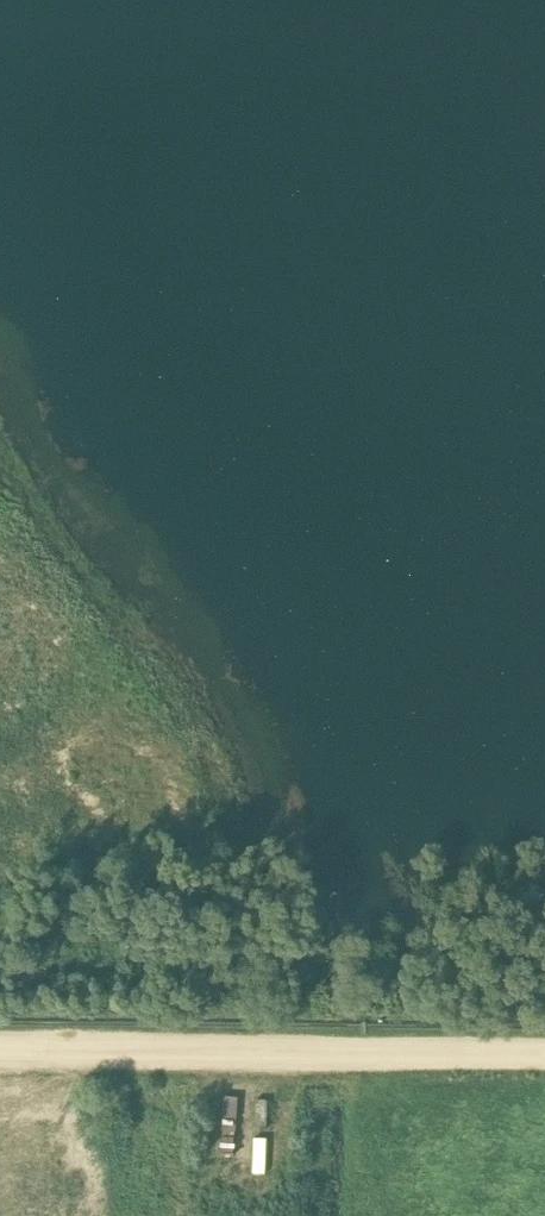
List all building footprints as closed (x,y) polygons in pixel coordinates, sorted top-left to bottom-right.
[(239,1112),(240,1095),(226,1094),(225,1111),(239,1112)] [(255,1164),(266,1164),(266,1136),(255,1136),(255,1164)]
